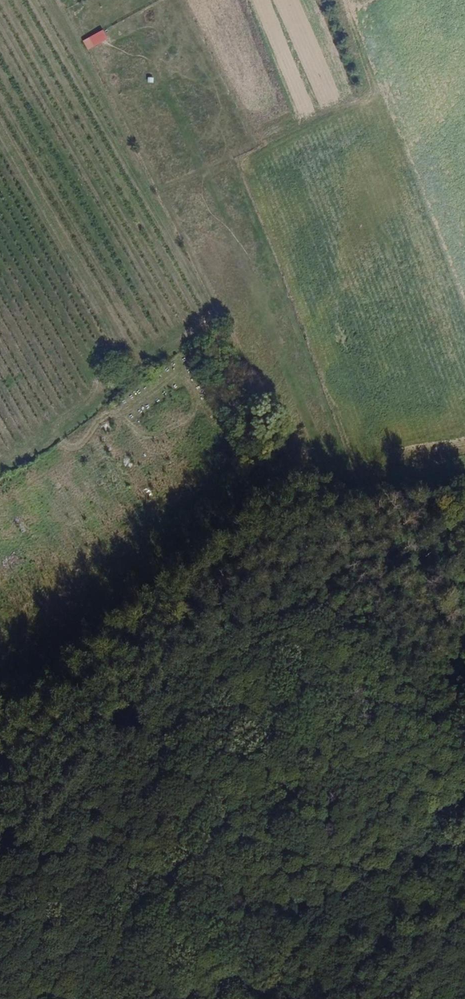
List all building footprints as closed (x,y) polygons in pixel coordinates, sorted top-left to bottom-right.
[(88,51),(108,39),(103,30),(82,41),(88,51)]
